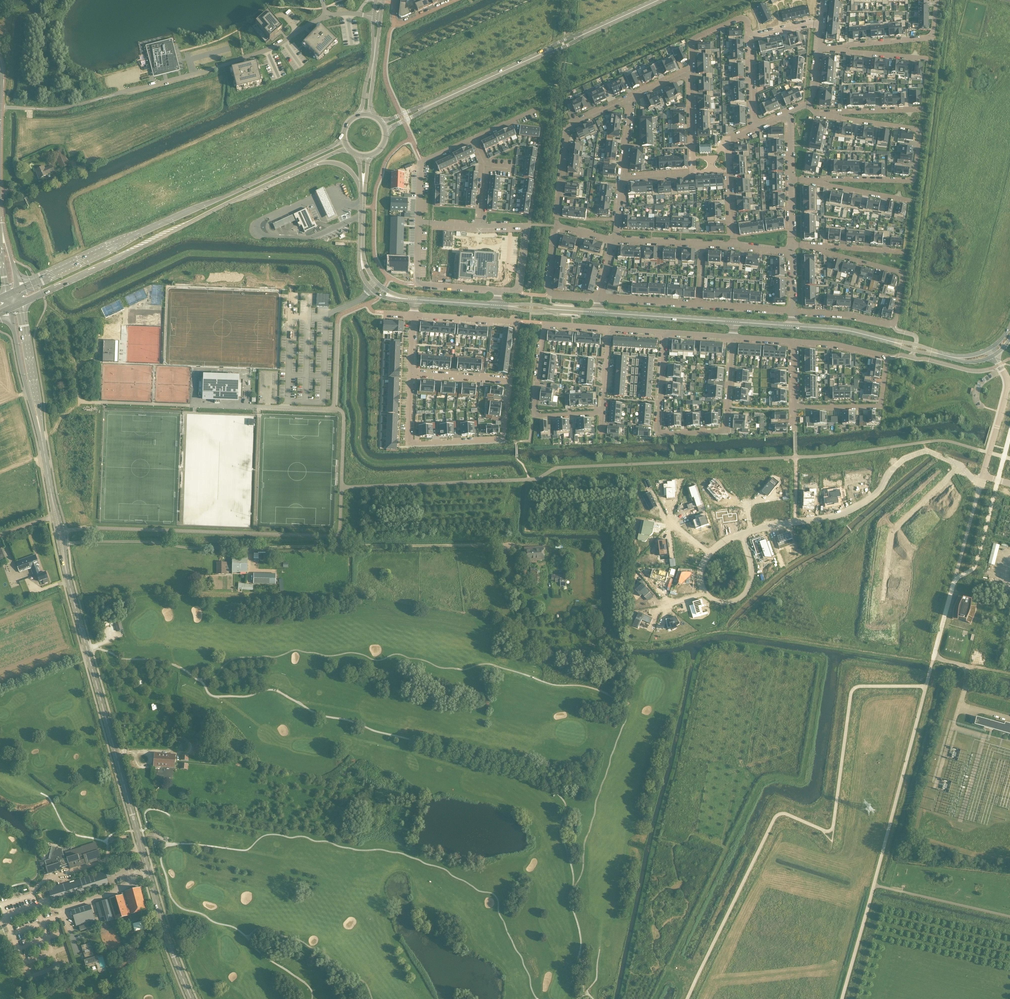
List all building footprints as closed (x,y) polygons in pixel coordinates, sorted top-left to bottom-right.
[(399,8),(405,8),(406,4),(409,4),(410,0),(400,0),(399,8)] [(423,9),(419,0),(417,0),(413,2),(415,5),(418,11),(423,9)] [(428,7),(425,0),(419,0),(423,9),(428,7)] [(756,7),(758,12),(767,7),(765,3),(756,7)] [(767,7),(758,12),(760,16),(769,12),(767,7)] [(399,8),(398,14),(398,15),(399,15),(399,16),(399,17),(400,17),(401,17),(401,18),(402,18),(403,17),(410,14),(408,8),(405,10),(405,8),(399,8)] [(769,12),(760,16),(761,20),(771,16),(769,12)] [(255,30),(266,43),(270,39),(282,29),(274,20),(272,17),(268,13),(252,27),(255,30)] [(771,16),(761,20),(763,24),(764,24),(772,20),(773,20),(771,16)] [(870,24),(868,24),(868,30),(871,30),(872,38),(878,37),(877,24),(876,21),(870,21),(870,24)] [(901,22),(895,22),(896,36),(902,36),(901,27),(905,27),(905,21),(901,21),(901,22)] [(888,22),(886,23),(886,29),(889,28),(890,36),(896,36),(895,22),(888,23),(888,22)] [(883,24),(877,24),(878,37),(884,37),(883,29),(886,29),(886,23),(883,23),(883,24)] [(865,25),(859,26),(860,39),(866,39),(865,30),(868,30),(868,24),(865,24),(865,25)] [(319,59),(337,41),(324,29),(320,25),(303,43),(309,49),(319,59)] [(849,26),(849,32),(853,32),(854,39),(860,39),(859,26),(853,26),(852,26),(849,26)] [(729,36),(728,37),(728,39),(734,39),(734,36),(741,36),(741,29),(738,30),(738,29),(737,29),(737,30),(729,30),(729,36)] [(799,33),(793,35),(794,35),(796,47),(802,46),(802,47),(806,46),(804,40),(801,41),(799,33)] [(790,44),(786,44),(788,50),(791,50),(791,49),(796,47),(794,35),(793,35),(788,36),(790,44)] [(781,38),(775,39),(778,50),(778,51),(784,50),(784,51),(788,50),(786,44),(783,45),(781,38)] [(728,42),(726,42),(727,48),(730,48),(742,48),(742,42),(734,42),(734,39),(728,39),(728,42)] [(770,40),(772,50),(772,51),(778,50),(775,39),(770,40)] [(770,40),(764,41),(764,42),(764,41),(767,51),(772,50),(770,40)] [(764,42),(758,43),(761,54),(767,52),(767,51),(764,41),(764,42)] [(172,43),(150,47),(153,68),(153,72),(154,72),(154,73),(162,71),(165,70),(165,71),(166,71),(175,70),(175,69),(176,69),(172,43)] [(711,43),(698,43),(699,50),(706,50),(706,53),(712,52),(712,50),(711,50),(711,43)] [(681,63),(687,60),(686,57),(686,56),(684,52),(684,53),(681,47),(675,50),(675,49),(672,51),(674,56),(677,55),(681,63)] [(706,55),(698,56),(698,62),(710,62),(710,61),(710,55),(712,55),(712,52),(706,53),(706,55)] [(731,60),(729,60),(729,63),(735,63),(735,60),(743,60),(742,54),(731,54),(731,60)] [(670,57),(664,60),(670,72),(671,71),(671,72),(675,70),(674,70),(676,69),(673,63),(676,61),(673,55),(670,57)] [(847,65),(847,71),(850,71),(856,71),(857,59),(851,58),(850,65),(847,65)] [(857,59),(856,71),(863,72),(863,73),(866,73),(866,67),(863,66),(864,59),(857,59)] [(658,62),(655,63),(658,69),(661,68),(664,74),(670,72),(664,60),(658,63),(658,62)] [(868,67),(867,73),(871,73),(877,73),(878,61),(872,60),(871,67),(868,67)] [(878,61),(877,73),(884,74),(883,75),(887,75),(887,69),(884,68),(885,61),(878,61)] [(256,62),(231,68),(236,88),(261,82),(256,62)] [(889,69),(888,75),(891,75),(892,75),(898,75),(899,63),(893,62),(892,69),(889,69)] [(655,70),(658,69),(655,63),(652,65),(647,68),(652,80),(658,77),(655,70)] [(735,63),(729,63),(729,64),(729,66),(731,66),(732,72),(744,72),(743,65),(735,66),(735,63)] [(899,63),(898,75),(904,76),(904,78),(907,78),(908,72),(905,71),(906,63),(899,63)] [(912,72),(911,78),(915,79),(915,77),(921,77),(922,73),(922,68),(922,65),(915,64),(915,72),(912,72)] [(640,69),(637,70),(640,76),(643,75),(646,82),(652,80),(647,68),(645,65),(640,67),(640,69)] [(710,67),(699,68),(699,74),(706,74),(707,76),(713,76),(712,73),(710,73),(710,67)] [(633,88),(639,85),(636,78),(639,76),(636,71),(633,72),(633,73),(627,75),(633,88)] [(732,78),(730,78),(730,81),(736,81),(736,78),(744,78),(744,72),(732,72),(732,78)] [(707,79),(698,79),(699,86),(710,85),(710,79),(713,79),(713,76),(707,76),(707,79)] [(620,93),(626,90),(623,84),(626,83),(624,77),(615,81),(620,93)] [(620,93),(615,81),(606,84),(609,90),(612,89),(615,95),(616,95),(620,94),(619,93),(620,93)] [(736,81),(730,81),(730,84),(733,84),(733,90),(744,90),(744,89),(743,83),(736,84),(736,81)] [(676,84),(671,87),(675,98),(676,97),(681,95),(676,84)] [(710,85),(699,86),(699,92),(707,92),(707,94),(713,94),(713,91),(711,91),(710,85)] [(596,89),(601,101),(607,99),(604,93),(607,91),(604,86),(596,89)] [(676,99),(676,97),(675,98),(671,87),(664,90),(667,96),(665,98),(667,103),(670,102),(670,101),(676,99)] [(601,101),(596,89),(587,93),(590,99),(592,98),(595,104),(597,103),(597,104),(600,103),(600,102),(601,101)] [(792,89),(786,92),(787,94),(791,103),(797,101),(797,100),(796,101),(792,91),(793,91),(792,89)] [(793,91),(792,91),(796,101),(797,100),(802,98),(798,89),(793,91)] [(912,90),(909,90),(909,96),(913,96),(913,104),(920,104),(920,100),(920,96),(919,96),(919,92),(913,93),(912,90)] [(780,92),(777,94),(780,100),(783,98),(786,105),(791,103),(787,94),(786,92),(785,91),(781,93),(780,92)] [(875,93),(869,93),(869,94),(869,106),(875,106),(875,98),(878,98),(878,92),(875,92),(875,93)] [(881,92),(878,92),(878,98),(881,98),(881,106),(887,106),(887,96),(887,93),(881,94),(881,92)] [(903,93),(898,93),(898,95),(898,106),(899,106),(899,107),(903,107),(903,106),(904,106),(904,98),(907,98),(907,92),(903,92),(903,93)] [(651,96),(650,96),(655,107),(655,108),(661,105),(661,106),(664,105),(662,99),(659,100),(656,94),(655,94),(654,93),(651,95),(651,96)] [(847,93),(844,93),(844,100),(847,99),(847,106),(853,106),(853,96),(852,96),(847,96),(847,93)] [(576,98),(576,99),(581,110),(581,111),(587,108),(584,102),(587,100),(585,94),(576,98)] [(707,97),(698,97),(699,104),(711,103),(711,97),(713,97),(713,94),(707,94),(707,97)] [(770,101),(774,111),(780,108),(777,101),(780,100),(777,94),(774,96),(775,99),(770,101)] [(731,102),(730,102),(730,105),(736,105),(736,102),(744,102),(744,96),(744,95),(731,96),(731,102)] [(655,107),(650,96),(644,99),(649,110),(655,108),(655,107)] [(580,111),(581,110),(576,99),(571,102),(571,103),(567,105),(569,111),(574,109),(576,113),(577,112),(577,113),(581,111),(580,111)] [(769,99),(764,102),(765,104),(769,113),(774,111),(770,101),(769,99)] [(711,103),(699,104),(699,110),(708,110),(708,112),(710,112),(714,112),(722,112),(721,106),(719,106),(719,109),(715,109),(714,103),(711,103)] [(765,104),(760,106),(764,116),(770,113),(769,113),(765,104)] [(736,105),(730,105),(730,108),(732,108),(732,114),(733,114),(745,113),(745,107),(736,107),(736,105)] [(672,119),(684,118),(684,112),(677,112),(677,109),(671,109),(671,112),(672,119)] [(892,121),(903,123),(904,117),(894,115),(892,121)] [(684,118),(672,119),(672,125),(671,125),(671,128),(678,128),(677,125),(685,125),(684,118)] [(814,127),(827,129),(828,123),(815,121),(814,127)] [(590,135),(591,136),(596,134),(595,132),(598,130),(596,124),(593,126),(592,123),(586,126),(590,135)] [(839,137),(844,138),(846,125),(840,124),(839,131),(836,131),(835,137),(838,138),(839,137)] [(581,128),(586,137),(590,135),(586,126),(586,125),(581,128)] [(847,125),(846,125),(844,138),(851,139),(850,139),(854,140),(855,134),(852,133),(853,126),(852,126),(852,125),(847,125)] [(515,135),(512,127),(507,129),(511,137),(515,135)] [(827,129),(814,127),(813,132),(823,134),(826,135),(827,129)] [(860,140),(866,141),(868,128),(867,128),(867,127),(862,127),(862,128),(861,127),(860,134),(857,134),(856,140),(860,141),(860,140)] [(868,128),(866,141),(872,142),(872,144),(875,144),(876,138),(873,138),(874,129),(873,129),(873,128),(869,127),(869,128),(868,128)] [(581,128),(576,130),(577,133),(574,134),(577,140),(580,139),(581,141),(586,138),(586,137),(581,128)] [(678,132),(678,128),(671,128),(671,132),(672,132),(672,138),(685,138),(685,131),(678,132)] [(768,135),(768,138),(774,138),(779,138),(779,135),(783,135),(783,128),(771,128),(772,134),(768,135)] [(511,137),(507,129),(503,131),(506,139),(511,137)] [(619,131),(608,130),(607,139),(613,139),(613,136),(619,137),(620,131),(619,131)] [(881,143),(887,144),(889,131),(882,130),(881,139),(878,138),(877,144),(881,145),(881,143)] [(506,139),(503,131),(498,133),(502,141),(506,139)] [(898,139),(898,142),(904,143),(904,140),(913,141),(913,134),(910,133),(906,132),(906,133),(900,132),(899,139),(898,139)] [(494,135),(494,136),(498,143),(502,141),(498,133),(494,135)] [(494,136),(490,138),(494,146),(498,144),(498,143),(494,136)] [(489,148),(494,146),(490,138),(486,140),(489,148)] [(685,138),(672,138),(672,144),(672,145),(672,148),(678,148),(678,144),(685,144),(685,138)] [(774,141),(774,138),(768,138),(768,141),(769,141),(769,148),(782,147),(782,141),(774,141)] [(613,139),(607,139),(605,148),(617,149),(618,143),(613,142),(613,139)] [(489,148),(486,140),(481,142),(485,150),(489,148)] [(571,150),(582,152),(583,146),(581,146),(581,143),(575,142),(574,145),(571,145),(571,150)] [(822,145),(811,143),(810,148),(822,151),(823,145),(822,145)] [(900,154),(901,154),(901,153),(912,155),(913,148),(906,147),(906,144),(900,143),(899,147),(901,147),(900,154)] [(743,151),(743,154),(749,154),(749,144),(739,145),(739,144),(738,144),(738,145),(735,145),(736,152),(743,151)] [(470,146),(466,148),(469,156),(470,156),(471,159),(475,157),(474,154),(470,146)] [(768,154),(768,157),(774,156),(774,154),(782,154),(782,147),(769,148),(769,154),(768,154)] [(461,150),(465,158),(469,156),(466,148),(461,150)] [(60,169),(69,164),(63,150),(54,154),(60,169)] [(457,152),(461,160),(465,158),(461,150),(457,152)] [(461,160),(457,152),(452,154),(453,155),(456,162),(457,162),(461,160)] [(616,160),(616,154),(605,153),(604,162),(610,163),(611,160),(616,160)] [(911,161),(912,155),(901,153),(901,154),(901,160),(898,160),(897,163),(904,164),(904,160),(911,161)] [(734,157),(734,164),(747,163),(747,157),(750,157),(749,154),(743,154),(744,157),(734,157)] [(807,160),(819,162),(820,156),(809,154),(807,160)] [(453,155),(449,157),(453,166),(457,163),(457,162),(456,162),(453,155)] [(774,159),(774,156),(768,157),(768,159),(769,159),(769,166),(770,166),(782,165),(782,166),(783,166),(783,159),(774,159)] [(448,168),(453,166),(449,157),(444,159),(448,168)] [(444,159),(440,161),(444,170),(448,168),(444,159)] [(439,172),(444,170),(440,161),(435,163),(439,172)] [(895,167),(894,174),(900,174),(900,175),(904,176),(905,175),(908,175),(908,174),(909,174),(910,170),(909,170),(909,169),(901,168),(901,165),(895,164),(894,167),(895,167)] [(770,166),(770,172),(768,172),(768,175),(770,175),(774,174),(774,172),(782,172),(782,166),(782,165),(770,166)] [(47,174),(54,171),(52,166),(45,169),(44,166),(36,170),(39,178),(47,175),(47,174)] [(579,177),(581,168),(569,167),(569,166),(568,172),(573,173),(573,177),(579,177)] [(748,175),(747,169),(735,169),(735,170),(735,176),(745,175),(745,178),(751,177),(751,175),(748,175)] [(603,177),(608,178),(608,175),(615,176),(615,171),(604,170),(603,177)] [(391,173),(391,189),(403,190),(404,173),(391,173)] [(738,187),(750,187),(749,180),(751,180),(751,177),(745,178),(745,181),(737,181),(738,187)] [(677,189),(674,189),(675,195),(684,194),(683,182),(683,181),(677,182),(677,189)] [(600,192),(601,192),(601,191),(612,193),(612,187),(607,186),(607,183),(601,182),(600,192)] [(664,183),(665,183),(665,182),(658,183),(659,189),(655,190),(656,196),(659,195),(665,195),(664,183)] [(656,196),(655,190),(652,190),(652,183),(646,183),(646,194),(646,196),(653,195),(653,196),(656,196)] [(671,195),(675,195),(674,189),(671,189),(671,183),(665,183),(664,183),(665,195),(665,196),(672,196),(671,195)] [(323,187),(315,190),(327,219),(335,215),(323,187)] [(746,193),(746,196),(752,195),(752,193),(750,193),(750,187),(738,187),(738,194),(746,193)] [(775,195),(775,192),(771,192),(769,192),(769,195),(771,195),(771,201),(783,201),(784,201),(784,195),(775,195)] [(827,199),(826,205),(829,206),(829,205),(835,206),(837,193),(836,193),(832,192),(831,192),(830,199),(827,199)] [(837,193),(835,206),(840,207),(840,208),(844,208),(845,202),(842,201),(843,194),(837,193)] [(752,198),(752,195),(746,196),(746,199),(737,199),(738,206),(738,205),(750,205),(750,198),(752,198)] [(845,202),(844,208),(847,209),(847,208),(853,209),(856,196),(856,197),(856,196),(850,195),(848,202),(845,202)] [(856,196),(853,209),(859,210),(859,211),(862,212),(864,205),(860,205),(862,198),(856,197),(856,196)] [(391,198),(390,210),(407,211),(407,199),(391,198)] [(864,205),(862,212),(866,212),(872,213),(874,200),(873,200),(873,199),(869,199),(868,199),(867,206),(864,205)] [(874,200),(872,213),(878,214),(878,215),(881,215),(882,209),(879,208),(880,201),(874,200)] [(784,207),(783,201),(771,201),(772,207),(769,207),(769,210),(775,210),(775,207),(784,207)] [(708,202),(709,212),(721,211),(721,205),(714,205),(714,202),(708,202)] [(882,209),(881,215),(885,216),(885,215),(891,216),(893,203),(887,202),(886,209),(882,209)] [(895,211),(894,218),(897,218),(898,217),(904,218),(904,215),(905,215),(906,211),(905,211),(906,206),(900,204),(898,212),(895,211)] [(610,209),(609,209),(609,210),(599,208),(598,208),(597,214),(602,215),(602,216),(606,216),(606,215),(609,216),(610,209)] [(299,222),(297,223),(299,227),(301,225),(303,230),(304,232),(317,227),(316,224),(314,222),(313,222),(306,209),(293,214),(296,219),(298,218),(299,222)] [(721,217),(721,211),(709,212),(709,218),(707,218),(708,221),(715,221),(715,218),(721,217)] [(293,214),(273,223),(276,229),(296,219),(293,214)] [(390,217),(389,255),(403,255),(403,256),(403,244),(403,242),(404,226),(403,226),(403,224),(404,224),(404,218),(390,217)] [(777,217),(777,219),(779,229),(785,228),(785,229),(783,217),(777,217)] [(756,222),(757,223),(758,232),(764,231),(764,232),(763,221),(756,222)] [(709,226),(709,232),(719,232),(720,232),(723,231),(723,225),(714,225),(714,222),(708,222),(708,226),(709,226)] [(826,226),(825,233),(829,233),(828,240),(834,241),(835,228),(830,227),(826,226)] [(835,228),(834,241),(840,241),(841,234),(844,234),(844,228),(841,228),(835,228)] [(844,228),(844,234),(847,235),(847,242),(852,242),(853,230),(848,229),(848,228),(844,228)] [(859,230),(858,243),(864,243),(865,236),(868,236),(868,230),(865,230),(859,230)] [(868,230),(868,236),(871,236),(871,244),(877,244),(878,231),(872,231),(872,230),(868,230)] [(878,231),(877,244),(878,244),(878,245),(881,245),(882,244),(883,237),(886,238),(887,231),(883,231),(878,231)] [(452,248),(453,233),(444,232),(443,247),(452,248)] [(567,250),(571,238),(564,236),(563,243),(560,242),(558,248),(562,249),(567,250)] [(891,236),(891,245),(894,246),(898,246),(901,246),(902,239),(898,239),(898,237),(891,236)] [(571,238),(567,250),(573,252),(576,253),(578,247),(575,246),(577,239),(575,239),(575,238),(572,237),(572,238),(571,238)] [(579,251),(588,253),(591,242),(585,241),(584,246),(581,245),(579,251)] [(596,243),(597,243),(591,242),(588,253),(593,255),(596,243)] [(602,245),(597,243),(596,243),(593,255),(602,257),(604,251),(601,250),(602,245)] [(651,262),(651,249),(645,249),(645,257),(641,257),(641,263),(641,267),(644,267),(644,263),(645,263),(645,262),(651,262)] [(651,249),(651,262),(656,263),(656,265),(660,265),(660,264),(660,258),(657,258),(657,249),(651,249)] [(660,264),(663,264),(663,262),(669,262),(670,250),(664,249),(663,258),(660,258),(660,264)] [(670,250),(669,262),(675,262),(675,265),(679,265),(679,259),(676,259),(676,250),(670,250)] [(688,264),(689,250),(688,250),(688,251),(682,250),(682,259),(679,259),(679,265),(682,265),(682,264),(688,264)] [(695,251),(689,250),(688,264),(694,264),(694,266),(697,266),(697,259),(694,259),(695,251)] [(497,278),(498,272),(498,266),(498,262),(495,262),(495,254),(481,253),(477,252),(474,252),(473,254),(470,254),(459,253),(458,280),(472,281),(472,279),(486,280),(487,278),(497,278)] [(709,264),(714,264),(715,252),(709,252),(708,260),(705,260),(705,266),(708,266),(709,264)] [(714,264),(714,265),(720,265),(720,267),(724,267),(724,261),(721,260),(721,252),(715,252),(714,264)] [(734,253),(728,252),(727,261),(724,261),(724,267),(723,269),(727,270),(727,266),(733,267),(734,253)] [(742,271),(743,262),(740,262),(740,254),(735,253),(734,253),(733,267),(739,267),(738,271),(742,271)] [(752,269),(753,255),(747,254),(746,263),(743,262),(742,271),(745,272),(746,268),(752,269)] [(753,255),(752,269),(757,269),(757,271),(761,271),(761,265),(758,265),(759,256),(753,255)] [(389,257),(388,269),(393,269),(393,272),(407,272),(408,257),(389,257)] [(832,270),(838,271),(840,265),(840,266),(841,262),(834,260),(833,264),(827,262),(827,264),(827,276),(830,277),(832,270)] [(598,271),(600,265),(589,263),(588,269),(589,269),(598,271)] [(838,271),(836,279),(840,280),(842,273),(847,274),(850,264),(844,263),(843,266),(840,266),(840,265),(838,271)] [(854,287),(855,284),(854,284),(858,270),(855,270),(856,266),(850,264),(847,274),(853,276),(850,286),(854,287)] [(621,276),(624,277),(625,271),(613,268),(612,274),(621,276)] [(861,271),(858,270),(854,284),(855,284),(858,285),(860,278),(865,279),(868,269),(862,268),(861,271)] [(872,292),(873,289),(876,275),(873,274),(874,271),(868,269),(865,279),(871,281),(868,291),(872,292)] [(886,278),(887,274),(881,272),(879,276),(876,275),(873,289),(876,289),(878,282),(884,284),(885,284),(886,278)] [(884,284),(881,294),(885,295),(888,286),(888,289),(893,290),(894,287),(895,287),(895,286),(896,286),(897,282),(896,282),(897,278),(895,277),(890,276),(889,279),(886,278),(885,284),(884,284)] [(585,284),(583,283),(581,289),(593,292),(594,287),(585,284)] [(621,287),(619,286),(619,287),(609,284),(608,290),(617,292),(620,293),(621,287)] [(316,306),(316,307),(329,307),(329,295),(317,294),(316,306)] [(879,294),(878,298),(882,299),(881,305),(884,306),(883,309),(892,311),(894,301),(892,301),(890,300),(891,297),(885,295),(881,294),(879,294)] [(854,304),(852,309),(853,309),(858,310),(861,301),(861,300),(855,298),(855,299),(852,299),(852,304),(854,304)] [(866,300),(866,302),(864,311),(863,311),(863,312),(870,314),(871,310),(872,304),(873,301),(866,300)] [(893,311),(892,311),(883,309),(882,309),(880,315),(882,315),(882,316),(885,316),(888,317),(891,318),(893,311)] [(103,340),(103,362),(109,362),(109,360),(115,361),(115,342),(109,342),(109,341),(103,340)] [(669,346),(669,353),(669,356),(677,356),(678,353),(678,352),(679,341),(678,341),(673,341),(673,347),(669,346)] [(689,342),(689,353),(694,353),(694,356),(697,356),(697,355),(698,348),(695,348),(695,342),(689,342)] [(698,348),(697,355),(700,355),(706,355),(706,353),(707,343),(701,343),(701,349),(698,348)] [(717,354),(716,356),(725,357),(726,350),(723,350),(723,344),(717,344),(717,354)] [(158,361),(159,349),(136,348),(136,360),(158,361)] [(418,353),(418,359),(421,360),(420,367),(426,367),(427,355),(422,354),(418,353)] [(444,358),(443,368),(449,369),(450,362),(453,362),(453,356),(444,355),(444,358)] [(833,362),(829,362),(829,368),(833,368),(833,366),(839,366),(838,355),(833,355),(833,362)] [(844,355),(844,366),(850,365),(850,368),(854,368),(854,362),(850,362),(850,355),(844,355)] [(455,356),(454,362),(458,362),(457,369),(463,370),(464,357),(458,357),(458,356),(455,356)] [(475,360),(474,370),(480,371),(481,364),(484,364),(484,358),(481,358),(475,358),(475,360)] [(669,366),(668,372),(681,372),(681,373),(682,373),(683,367),(684,367),(684,364),(678,363),(677,366),(669,366)] [(709,365),(709,369),(711,369),(711,374),(711,375),(723,375),(724,369),(715,369),(715,366),(709,365)] [(737,371),(737,377),(748,378),(749,372),(750,372),(752,372),(752,369),(746,368),(746,371),(737,371)] [(777,369),(771,369),(771,373),(774,373),(775,372),(775,378),(786,378),(786,372),(777,372),(777,369)] [(865,376),(864,380),(870,381),(871,377),(879,379),(880,373),(869,371),(868,371),(867,377),(865,376)] [(668,372),(668,378),(677,378),(676,381),(683,382),(683,378),(681,378),(681,373),(681,372),(668,372)] [(708,380),(708,383),(714,384),(714,381),(723,381),(723,375),(711,375),(711,374),(709,374),(709,380),(708,380)] [(198,396),(203,396),(203,399),(215,400),(215,403),(220,403),(220,397),(242,398),(243,379),(238,379),(199,377),(198,396)] [(737,377),(737,383),(745,383),(745,387),(751,387),(751,384),(749,384),(748,383),(748,378),(737,377)] [(774,384),(771,384),(772,388),(778,388),(778,384),(786,384),(786,378),(775,378),(775,384),(774,384)] [(833,380),(830,381),(830,395),(833,394),(833,399),(839,399),(839,387),(833,387),(833,380)] [(864,380),(864,383),(865,383),(864,389),(878,391),(879,385),(870,384),(870,381),(864,380)] [(427,382),(426,395),(436,396),(436,390),(433,390),(434,383),(433,383),(433,382),(428,381),(428,382),(427,382)] [(668,384),(667,390),(681,391),(681,385),(683,385),(683,382),(676,381),(676,384),(668,384)] [(417,388),(417,395),(426,395),(427,382),(421,382),(420,389),(417,388)] [(438,390),(437,396),(441,396),(441,393),(447,394),(448,384),(441,383),(441,390),(438,390)] [(708,383),(707,386),(709,387),(708,392),(722,393),(722,387),(714,387),(714,384),(708,383)] [(447,394),(447,396),(454,397),(457,397),(457,391),(454,391),(454,384),(448,384),(447,394)] [(458,391),(458,398),(461,398),(461,397),(468,398),(468,396),(469,385),(468,385),(468,384),(463,384),(463,385),(462,385),(462,392),(458,391)] [(542,388),(541,395),(554,396),(555,396),(555,390),(558,390),(558,387),(556,387),(557,385),(551,384),(551,386),(550,389),(542,388)] [(469,385),(468,396),(474,397),(474,399),(477,399),(478,393),(475,393),(475,386),(469,385)] [(854,386),(845,386),(845,399),(851,399),(851,392),(854,392),(854,386)] [(488,387),(487,397),(493,398),(493,395),(501,396),(502,395),(503,390),(502,390),(502,389),(500,389),(500,388),(493,388),(488,387)] [(736,389),(736,395),(748,396),(749,391),(749,390),(751,390),(751,387),(745,387),(745,390),(736,389)] [(778,388),(772,388),(772,391),(774,391),(774,397),(787,397),(786,391),(778,391),(778,388)] [(862,395),(862,398),(868,399),(868,396),(877,397),(878,391),(864,389),(863,395),(862,395)] [(667,390),(667,396),(675,396),(675,399),(681,400),(682,396),(681,396),(681,391),(667,390)] [(596,392),(587,393),(587,395),(588,405),(594,405),(593,398),(597,398),(596,396),(596,392)] [(705,398),(705,401),(713,402),(713,399),(721,399),(722,393),(708,392),(708,398),(705,398)] [(570,393),(567,394),(567,400),(570,400),(571,406),(576,406),(576,394),(575,394),(570,395),(570,393)] [(541,395),(540,401),(549,402),(549,405),(556,406),(556,403),(553,402),(554,396),(541,395)] [(736,395),(735,401),(744,402),(744,405),(750,405),(750,402),(749,402),(749,398),(749,396),(748,396),(736,395)] [(773,397),(769,397),(769,406),(772,406),(778,406),(778,403),(787,403),(787,397),(774,397),(773,397)] [(488,402),(487,409),(488,409),(500,410),(500,404),(493,403),(494,400),(488,399),(487,402),(488,402)] [(486,415),(485,418),(491,419),(492,416),(499,417),(499,415),(500,416),(500,411),(500,410),(488,409),(487,415),(486,415)] [(718,413),(711,413),(711,414),(712,414),(712,426),(718,425),(718,417),(721,417),(721,410),(718,411),(718,413)] [(699,412),(693,413),(693,426),(700,426),(699,418),(702,417),(702,411),(699,411),(699,412)] [(705,411),(702,411),(702,417),(705,417),(706,426),(712,426),(712,414),(711,414),(705,414),(705,411)] [(680,413),(674,413),(675,427),(681,427),(681,418),(684,418),(683,412),(680,412),(680,413)] [(687,412),(683,412),(684,418),(687,418),(687,427),(693,426),(693,413),(687,413),(687,412)] [(875,412),(869,412),(869,423),(878,423),(878,418),(875,418),(875,413),(875,412)] [(668,413),(665,413),(665,419),(668,419),(668,427),(675,427),(674,413),(668,414),(668,413)] [(734,416),(734,422),(745,423),(748,423),(748,417),(749,417),(749,414),(743,413),(743,416),(734,416)] [(773,419),(771,419),(771,423),(778,423),(778,420),(787,420),(787,413),(773,413),(773,419)] [(809,423),(809,424),(814,424),(814,427),(820,426),(820,413),(814,413),(814,418),(809,418),(809,423)] [(578,428),(575,428),(576,434),(579,434),(579,433),(581,433),(585,433),(584,419),(578,419),(578,428)] [(591,419),(584,419),(585,433),(591,433),(591,434),(594,434),(594,427),(591,427),(591,419)] [(557,429),(554,429),(554,436),(557,436),(557,434),(563,434),(563,420),(556,421),(557,429)] [(569,420),(563,420),(563,434),(569,434),(570,438),(573,438),(572,428),(569,429),(569,420)] [(467,421),(457,422),(457,428),(460,428),(461,435),(462,435),(462,436),(466,436),(466,435),(467,435),(467,421)] [(476,421),(467,421),(467,435),(474,434),(473,427),(477,427),(476,421)] [(547,421),(541,421),(541,435),(547,435),(547,437),(551,437),(551,430),(548,430),(547,421)] [(439,422),(436,422),(437,429),(440,429),(440,436),(446,435),(446,423),(439,423),(439,422)] [(456,422),(446,422),(446,423),(446,435),(453,435),(453,430),(453,428),(456,428),(456,422)] [(734,422),(733,428),(742,429),(742,432),(748,432),(748,429),(745,429),(745,423),(734,422)] [(425,423),(415,423),(416,430),(419,430),(419,437),(426,436),(425,423)] [(435,423),(425,423),(426,436),(427,436),(427,437),(431,437),(431,436),(432,436),(432,429),(435,429),(435,423)] [(778,423),(771,423),(771,426),(773,426),(773,432),(787,432),(787,426),(778,426),(778,423)] [(608,427),(608,434),(613,434),(619,435),(622,435),(622,428),(624,428),(624,425),(617,425),(617,428),(613,428),(608,427)] [(487,426),(480,426),(480,430),(486,430),(486,434),(489,434),(496,434),(496,433),(498,433),(498,427),(487,427),(487,426)] [(636,426),(636,430),(638,430),(638,436),(650,437),(651,430),(642,430),(642,427),(636,426)] [(862,476),(851,478),(854,492),(855,492),(860,491),(860,488),(868,487),(867,480),(863,480),(862,476)] [(754,477),(734,478),(735,485),(735,487),(754,486),(754,484),(754,477)] [(773,478),(762,492),(764,494),(768,497),(779,483),(778,482),(773,478)] [(709,487),(707,489),(718,502),(723,498),(724,499),(728,496),(725,493),(726,493),(714,479),(710,483),(711,484),(708,487),(709,487)] [(668,489),(664,489),(664,496),(667,495),(667,499),(668,499),(675,498),(675,495),(675,492),(676,492),(676,481),(672,481),(672,482),(667,482),(667,484),(668,489)] [(687,505),(688,509),(697,506),(697,507),(704,505),(703,505),(703,503),(703,502),(703,500),(701,501),(699,496),(696,487),(689,489),(691,494),(691,495),(692,495),(694,494),(695,497),(693,498),(694,502),(694,503),(688,506),(687,505)] [(802,503),(802,509),(804,509),(813,509),(813,507),(814,507),(814,501),(814,496),(817,496),(817,489),(809,489),(809,493),(808,493),(803,493),(804,501),(804,503),(802,503)] [(827,499),(826,499),(827,506),(834,505),(838,504),(838,503),(837,498),(844,497),(844,492),(840,493),(840,491),(836,491),(830,492),(830,493),(831,499),(827,499)] [(645,495),(642,496),(644,499),(650,511),(656,508),(658,507),(656,504),(650,492),(645,495)] [(769,509),(767,509),(769,515),(772,514),(772,516),(782,514),(782,512),(785,511),(784,502),(774,504),(775,508),(769,509)] [(727,511),(716,512),(717,519),(722,518),(723,523),(736,521),(737,521),(737,520),(736,513),(732,513),(728,513),(727,511)] [(696,520),(693,521),(696,529),(709,525),(705,513),(695,516),(696,520)] [(640,527),(640,528),(643,529),(640,540),(642,541),(645,542),(652,534),(653,534),(653,532),(655,523),(649,522),(642,520),(641,521),(642,521),(640,527)] [(776,537),(775,537),(779,549),(786,547),(784,542),(792,539),(793,544),(794,544),(790,532),(780,535),(777,536),(778,538),(777,538),(776,537)] [(753,541),(752,541),(753,543),(754,546),(756,545),(756,547),(758,551),(762,549),(764,553),(763,553),(764,555),(765,557),(765,558),(772,558),(772,557),(775,556),(771,546),(769,547),(768,547),(766,542),(766,541),(766,540),(765,540),(764,541),(762,542),(761,538),(753,541)] [(681,543),(675,544),(676,549),(677,552),(689,550),(693,554),(696,550),(684,540),(683,539),(680,540),(680,541),(681,541),(681,543)] [(665,540),(658,541),(658,545),(660,556),(661,556),(669,555),(668,547),(669,547),(669,543),(668,543),(667,540),(666,540),(665,540)] [(999,545),(993,543),(988,564),(994,565),(999,545)] [(1,562),(8,559),(3,547),(0,549),(0,560),(1,562)] [(37,575),(41,573),(38,566),(39,565),(35,555),(16,562),(19,572),(31,568),(34,576),(37,575)] [(226,574),(226,569),(232,569),(232,572),(247,573),(248,556),(232,556),(232,565),(226,565),(226,562),(217,562),(217,574),(226,574)] [(681,574),(677,589),(683,583),(686,584),(687,579),(693,580),(694,573),(691,573),(691,569),(678,569),(677,574),(681,574)] [(653,570),(650,578),(666,583),(668,574),(653,570)] [(37,575),(34,576),(35,580),(38,578),(39,581),(43,580),(44,583),(48,582),(47,578),(48,578),(45,572),(41,573),(37,575)] [(254,573),(253,584),(275,584),(275,574),(254,573)] [(552,574),(552,579),(555,579),(555,582),(560,582),(560,586),(566,586),(566,574),(552,574)] [(641,585),(635,590),(640,596),(642,595),(647,600),(648,598),(649,599),(653,596),(653,597),(654,596),(645,586),(647,585),(642,579),(639,582),(641,585)] [(953,615),(952,619),(958,619),(965,621),(970,624),(972,621),(973,617),(975,614),(975,611),(976,607),(976,604),(976,601),(971,600),(971,601),(964,599),(964,598),(959,596),(957,599),(956,602),(955,605),(954,609),(953,612),(953,615)] [(690,606),(693,618),(694,618),(693,616),(702,614),(700,607),(704,605),(703,605),(702,600),(693,603),(693,605),(694,606),(690,607),(690,606)] [(639,612),(633,626),(638,628),(641,622),(642,620),(650,624),(653,619),(639,612)] [(671,618),(666,619),(667,628),(671,628),(672,631),(678,629),(677,626),(680,624),(679,623),(676,617),(671,619),(671,618)] [(117,631),(123,629),(121,622),(114,623),(117,631)] [(1009,724),(1006,723),(1005,725),(977,717),(975,724),(985,727),(991,729),(1009,734),(1009,724)] [(178,741),(175,745),(178,749),(183,750),(185,745),(183,741),(178,741)] [(154,753),(153,766),(174,767),(175,755),(154,753)] [(85,862),(86,864),(100,859),(96,843),(65,852),(67,858),(64,859),(62,851),(62,849),(54,847),(51,859),(52,859),(46,860),(47,866),(45,867),(47,874),(62,870),(61,868),(69,866),(70,869),(81,865),(80,864),(85,862)] [(106,877),(111,876),(109,870),(48,889),(53,903),(109,886),(106,877)] [(129,916),(128,914),(130,913),(130,914),(146,910),(140,888),(121,893),(122,895),(109,899),(115,920),(129,916)] [(106,922),(114,920),(108,899),(96,903),(100,918),(104,917),(106,922)] [(76,927),(95,921),(90,904),(71,910),(76,927)] [(94,957),(92,950),(90,951),(90,949),(91,949),(90,943),(81,946),(83,951),(84,951),(85,952),(83,953),(85,960),(84,960),(85,965),(87,965),(88,967),(96,965),(96,962),(99,961),(97,956),(94,957)]
